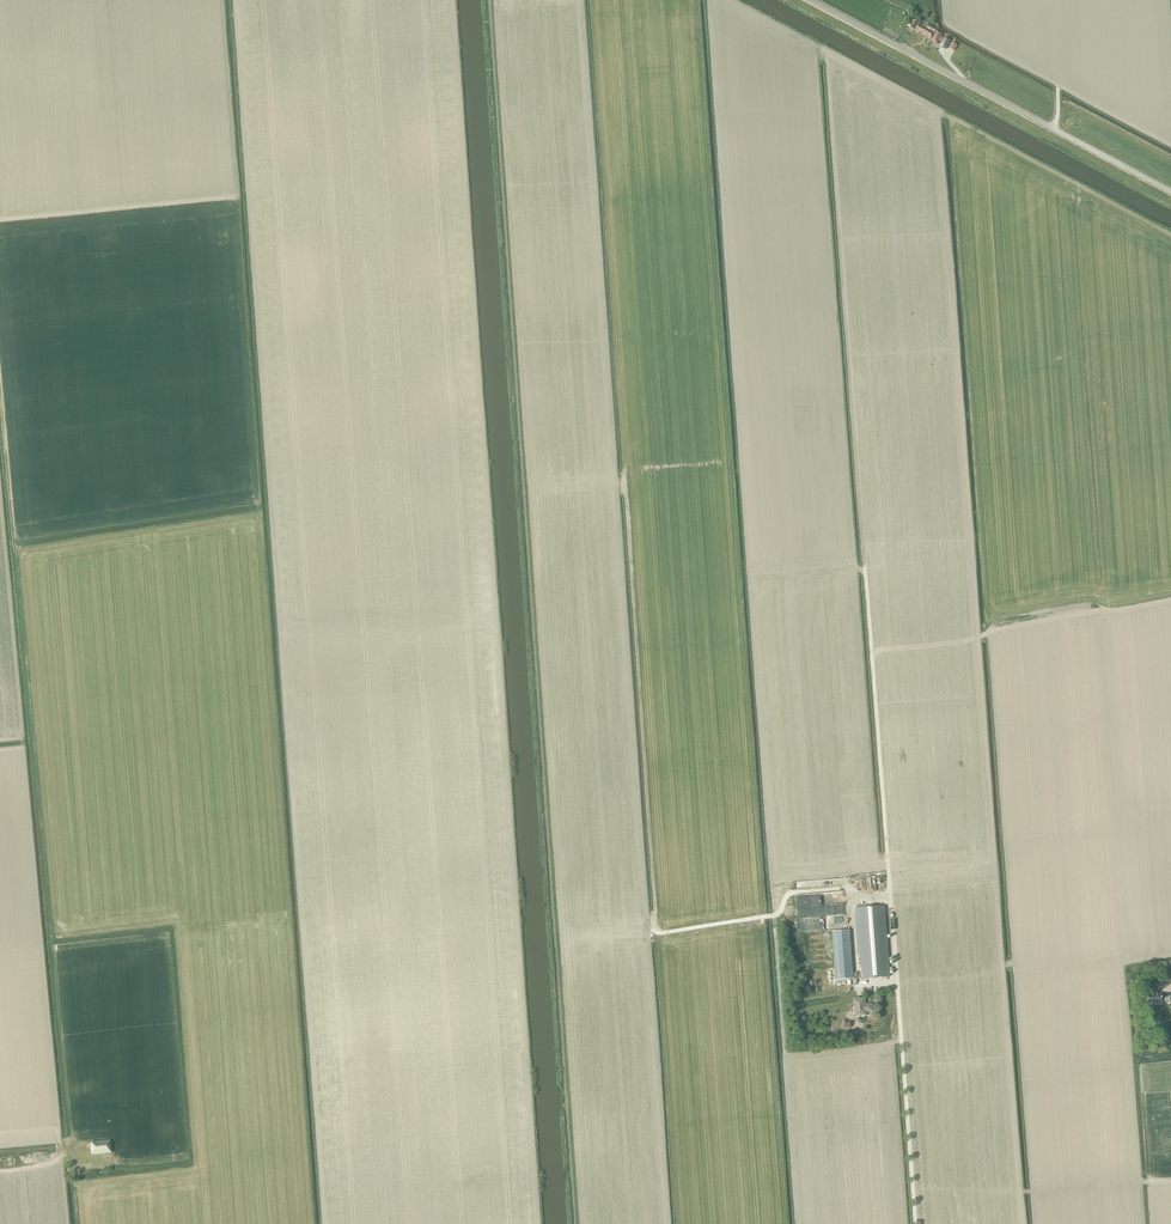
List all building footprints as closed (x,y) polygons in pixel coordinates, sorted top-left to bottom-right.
[(914,30),(918,22),(914,20),(909,28),(914,30)] [(931,39),(936,30),(931,27),(926,36),(931,39)] [(937,45),(942,35),(936,32),(931,42),(937,45)] [(944,48),(948,41),(943,39),(940,46),(944,48)] [(866,888),(872,888),(872,882),(878,881),(878,876),(860,877),(860,884),(866,884),(866,888)] [(862,979),(890,976),(884,906),(855,908),(859,955),(860,955),(862,979)] [(832,932),(835,968),(836,980),(853,979),(852,966),(849,966),(846,931),(832,932)] [(799,944),(793,944),(795,960),(801,959),(799,944)] [(1162,1001),(1170,1000),(1169,994),(1161,994),(1153,995),(1153,993),(1147,993),(1148,1004),(1162,1002),(1162,1001)] [(872,1004),(868,1004),(865,1005),(864,999),(853,1000),(855,1016),(866,1015),(865,1012),(872,1011),(872,1004)] [(112,1153),(110,1140),(91,1142),(91,1147),(90,1147),(91,1155),(112,1153)]
